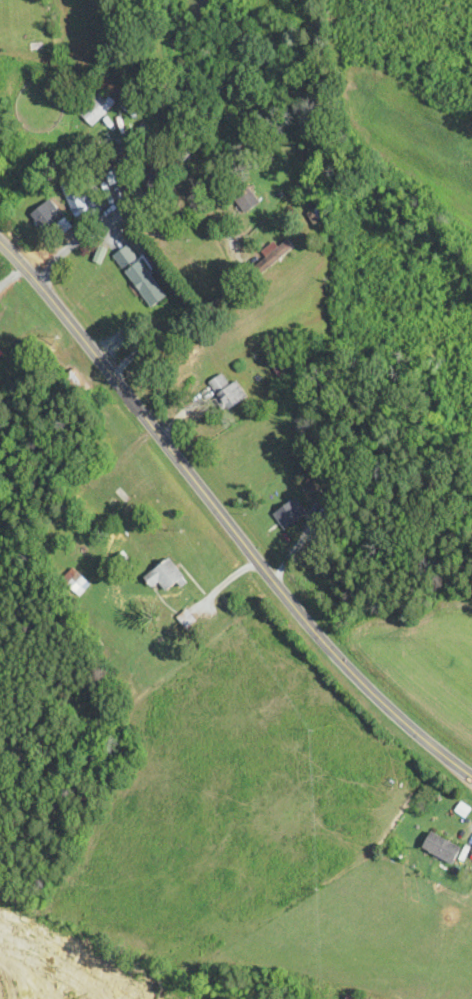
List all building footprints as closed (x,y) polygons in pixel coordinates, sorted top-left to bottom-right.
[(92,127),(116,104),(102,89),(78,113),(92,127)] [(136,120),(145,110),(130,97),(121,108),(136,120)] [(88,200),(84,189),(75,193),(71,183),(63,185),(75,220),(102,211),(98,197),(88,200)] [(247,214),(261,203),(246,183),(231,193),(247,214)] [(42,231),(62,215),(50,199),(30,215),(42,231)] [(295,249),(287,238),(253,263),(261,275),(295,249)] [(115,255),(151,308),(167,297),(130,244),(115,255)] [(294,372),(290,361),(276,366),(281,377),(294,372)] [(230,385),(222,373),(207,383),(226,411),(248,397),(236,380),(230,385)] [(274,510),(281,529),(305,520),(299,501),(274,510)] [(144,578),(152,590),(160,584),(165,592),(185,580),(171,560),(144,578)] [(79,595),(89,583),(72,569),(62,581),(79,595)] [(462,848),(431,832),(423,848),(454,864),(462,848)]
